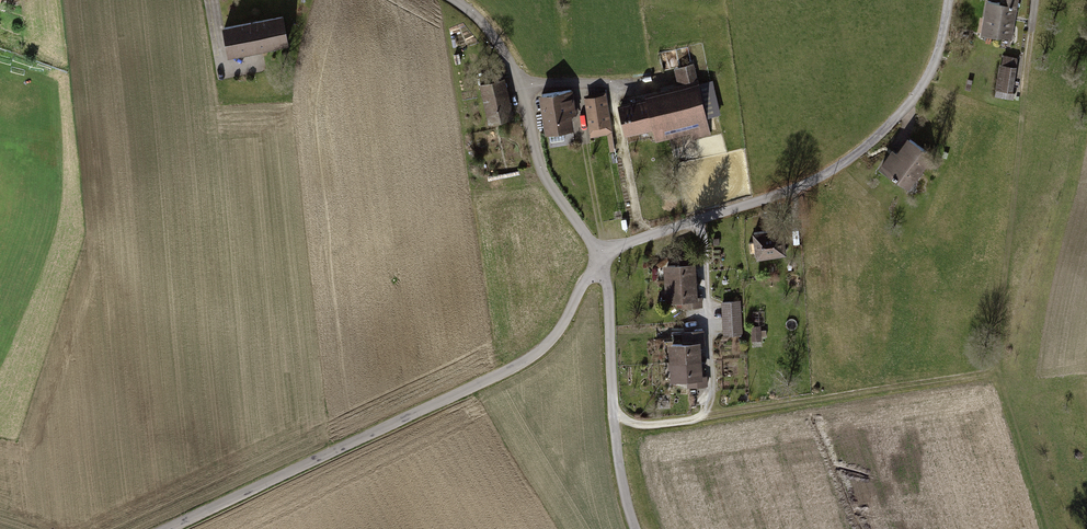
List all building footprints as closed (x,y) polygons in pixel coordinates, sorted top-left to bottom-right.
[(998,0),(986,0),(980,32),(1011,38),(1015,18),(1018,0),(1000,0),(998,0)] [(284,12),(226,22),(231,50),(253,46),(289,40),(284,12)] [(1002,64),(1000,63),(996,88),(1011,91),(1017,58),(1003,55),(1002,64)] [(633,98),(619,101),(627,132),(653,125),(656,138),(691,129),(693,138),(711,134),(707,116),(719,114),(711,80),(698,83),(692,62),(673,67),(677,84),(646,92),(646,95),(633,98)] [(506,77),(481,82),(488,119),(509,115),(512,114),(511,109),(515,108),(512,92),(509,93),(506,77)] [(573,87),(539,91),(544,132),(549,131),(550,141),(564,139),(563,129),(574,127),(573,113),(578,112),(575,92),(573,92),(573,87)] [(607,92),(584,95),(589,135),(608,133),(611,150),(615,149),(607,92)] [(908,134),(897,150),(891,146),(878,165),(909,189),(934,155),(908,134)] [(772,226),(752,228),(756,256),(787,251),(783,224),(772,226)] [(664,262),(664,282),(697,281),(696,264),(700,264),(699,254),(679,255),(679,261),(664,262)] [(698,295),(697,281),(664,282),(665,300),(681,299),(681,307),(703,306),(703,295),(698,295)] [(741,299),(722,300),(724,335),(743,334),(741,299)] [(751,325),(752,339),(762,339),(761,325),(751,325)] [(668,341),(669,358),(701,355),(700,343),(704,343),(703,329),(682,331),(683,340),(668,341)] [(702,375),(701,355),(669,358),(670,377),(686,376),(687,387),(708,385),(707,375),(702,375)]
